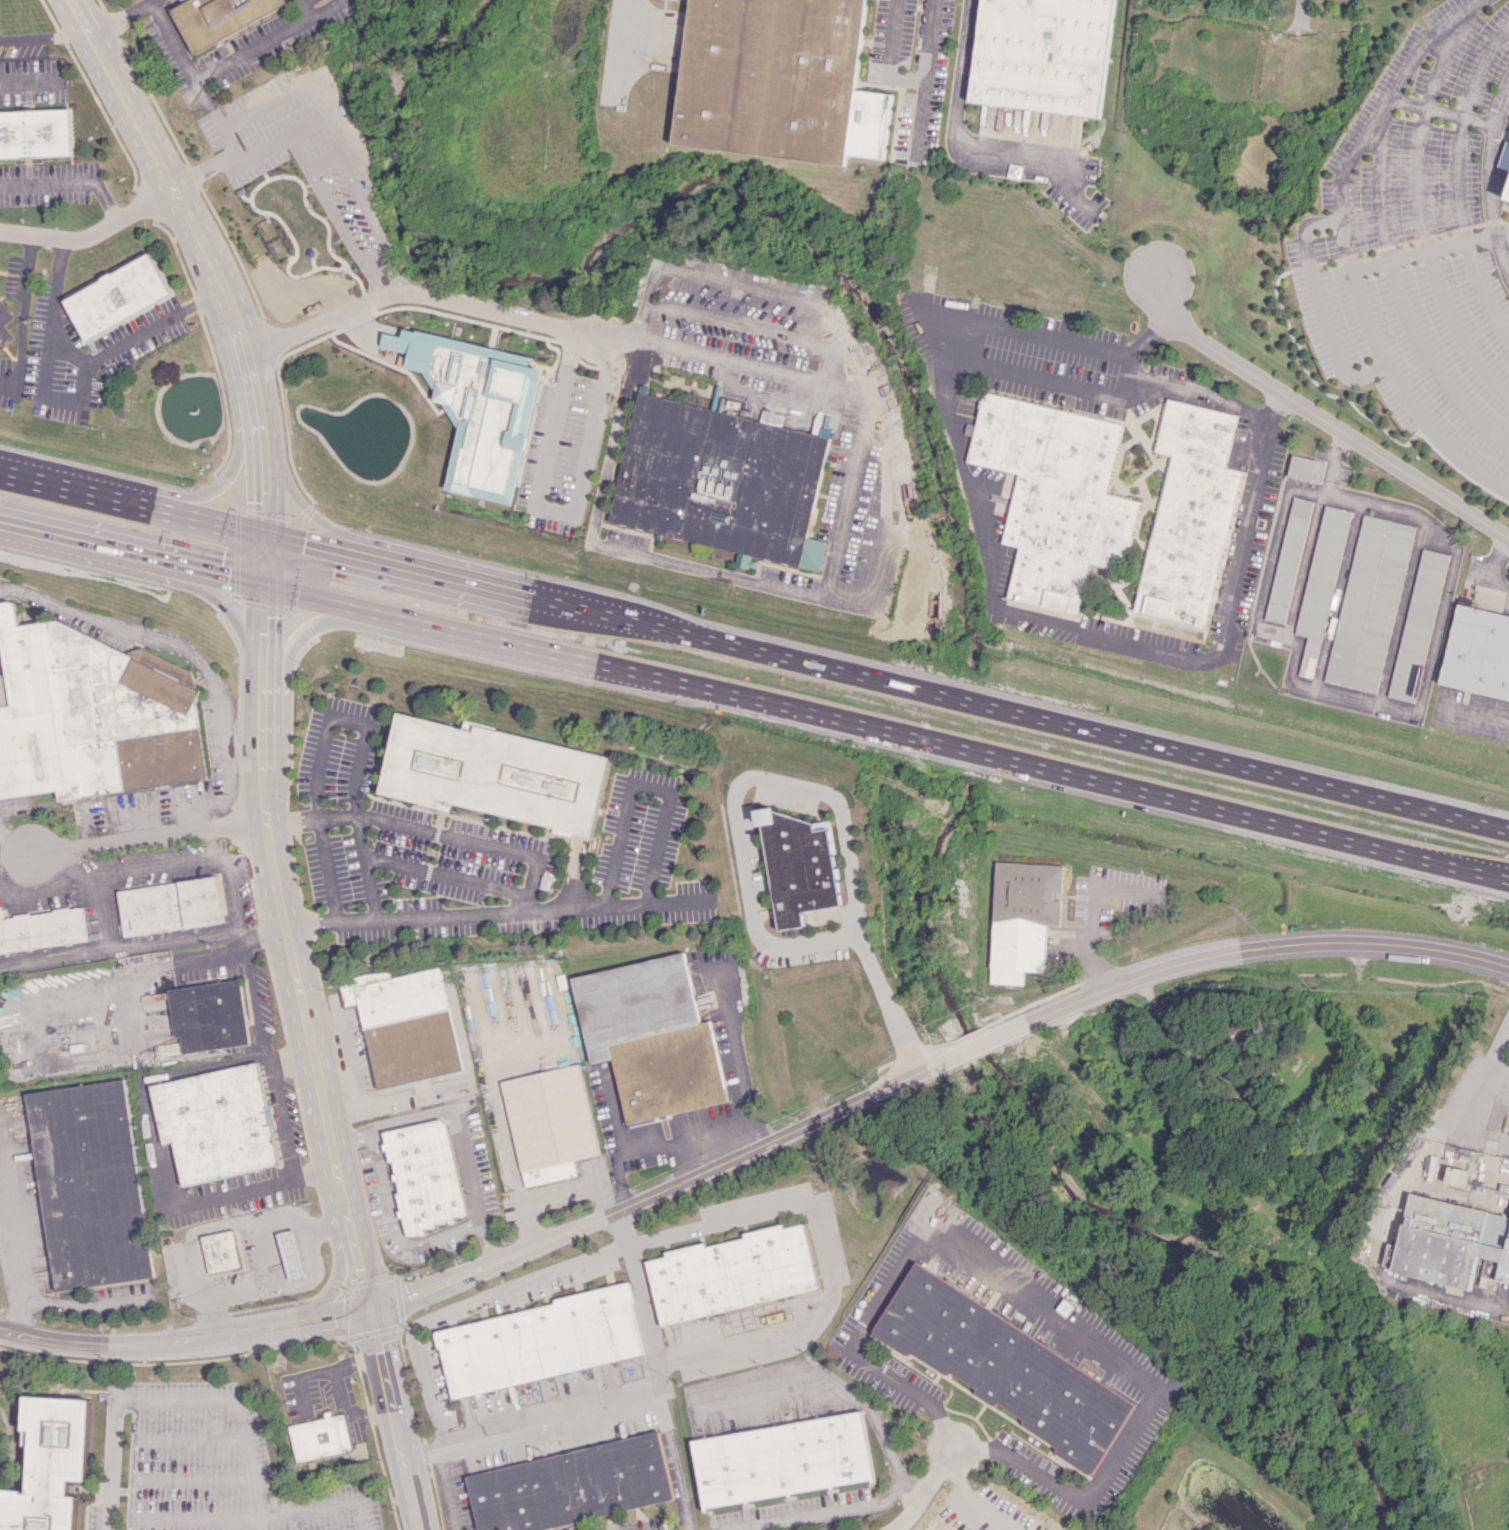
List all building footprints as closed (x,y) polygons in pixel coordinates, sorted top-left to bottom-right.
[(286,7),(283,0),(190,0),(172,9),(191,51),(286,7)] [(675,145),(846,164),(847,155),(885,159),(892,93),(856,89),(866,0),(691,0),(675,145)] [(1112,0),(980,0),(969,103),(1100,117),(1112,0)] [(69,109),(0,110),(0,157),(70,156),(69,109)] [(1507,140),(1498,167),(1508,170),(1508,141),(1507,140)] [(170,297),(151,255),(62,296),(81,338),(170,297)] [(13,338),(3,324),(13,317),(0,299),(0,347),(13,338)] [(515,504),(543,368),(494,358),(497,347),(404,328),(403,337),(385,333),(382,347),(410,352),(407,367),(423,371),(436,392),(434,400),(443,402),(459,429),(446,490),(515,504)] [(610,525),(823,569),(829,541),(809,537),(831,434),(637,394),(610,525)] [(1122,421),(982,394),(969,463),(1018,472),(1004,543),(1019,546),(1008,600),(1079,614),(1089,564),(1126,571),(1140,500),(1108,494),(1122,421)] [(1239,470),(1226,468),(1236,413),(1165,399),(1155,452),(1169,455),(1138,613),(1208,626),(1239,470)] [(1322,461),(1291,455),(1287,477),(1319,483),(1322,461)] [(1285,623),(1313,501),(1293,496),(1265,618),(1285,623)] [(1300,675),(1316,678),(1349,510),(1323,505),(1297,634),(1307,636),(1300,675)] [(1326,682),(1379,693),(1413,525),(1360,514),(1326,682)] [(1391,697),(1417,702),(1444,553),(1418,548),(1391,697)] [(756,569),(757,556),(740,554),(738,566),(756,569)] [(1455,606),(1440,686),(1508,699),(1508,616),(1455,606)] [(609,754),(476,727),(475,729),(397,713),(380,795),(449,809),(450,804),(553,825),(551,832),(571,836),(572,831),(592,835),(609,754)] [(832,820),(816,822),(776,812),(776,807),(755,810),(757,825),(763,827),(776,930),(804,927),(803,911),(841,906),(835,857),(836,852),(832,820)] [(991,983),(1023,984),(1024,971),(1045,972),(1047,925),(1059,926),(1061,892),(1062,892),(1063,865),(996,862),(991,983)] [(117,890),(123,936),(221,923),(215,877),(117,890)] [(87,941),(83,907),(6,917),(5,906),(0,906),(0,952),(87,941)] [(572,975),(589,1063),(612,1059),(624,1122),(727,1103),(711,1020),(699,1022),(686,954),(572,975)] [(374,1088),(460,1071),(449,1015),(436,1018),(435,1012),(447,1010),(439,968),(389,977),(387,971),(336,980),(342,1009),(359,1006),(374,1088)] [(247,1044),(238,979),(167,989),(174,1038),(180,1037),(182,1053),(247,1044)] [(182,1185),(277,1166),(258,1063),(151,1084),(162,1144),(174,1142),(182,1185)] [(501,1080),(523,1187),(576,1176),(572,1160),(597,1155),(579,1064),(501,1080)] [(151,1279),(127,1079),(27,1092),(47,1255),(38,1256),(39,1259),(31,1260),(33,1273),(53,1271),(55,1291),(151,1279)] [(466,1218),(445,1118),(385,1131),(406,1237),(425,1234),(424,1226),(466,1218)] [(1467,1187),(1471,1171),(1449,1167),(1446,1182),(1467,1187)] [(1394,1273),(1472,1288),(1478,1256),(1501,1261),(1497,1281),(1508,1283),(1508,1214),(1410,1194),(1394,1273)] [(646,1261),(659,1323),(819,1291),(806,1223),(784,1228),(784,1224),(743,1232),(744,1238),(705,1246),(705,1243),(664,1251),(665,1257),(646,1261)] [(208,1274),(241,1267),(234,1230),(201,1236),(208,1274)] [(287,1279),(303,1277),(297,1230),(281,1232),(287,1279)] [(1095,1476),(1140,1398),(913,1266),(874,1334),(947,1376),(949,1372),(978,1388),(976,1392),(1024,1420),(1022,1425),(1060,1448),(1056,1454),(1095,1476)] [(436,1327),(450,1396),(643,1357),(628,1287),(436,1327)] [(24,1396),(23,1430),(30,1430),(27,1491),(0,1489),(0,1529),(74,1529),(76,1496),(68,1496),(69,1480),(85,1481),(89,1399),(24,1396)] [(691,1438),(701,1507),(873,1481),(863,1413),(691,1438)] [(289,1425),(296,1461),(352,1450),(345,1414),(328,1417),(289,1425)] [(477,1529),(532,1529),(672,1503),(658,1434),(466,1472),(477,1529)]
